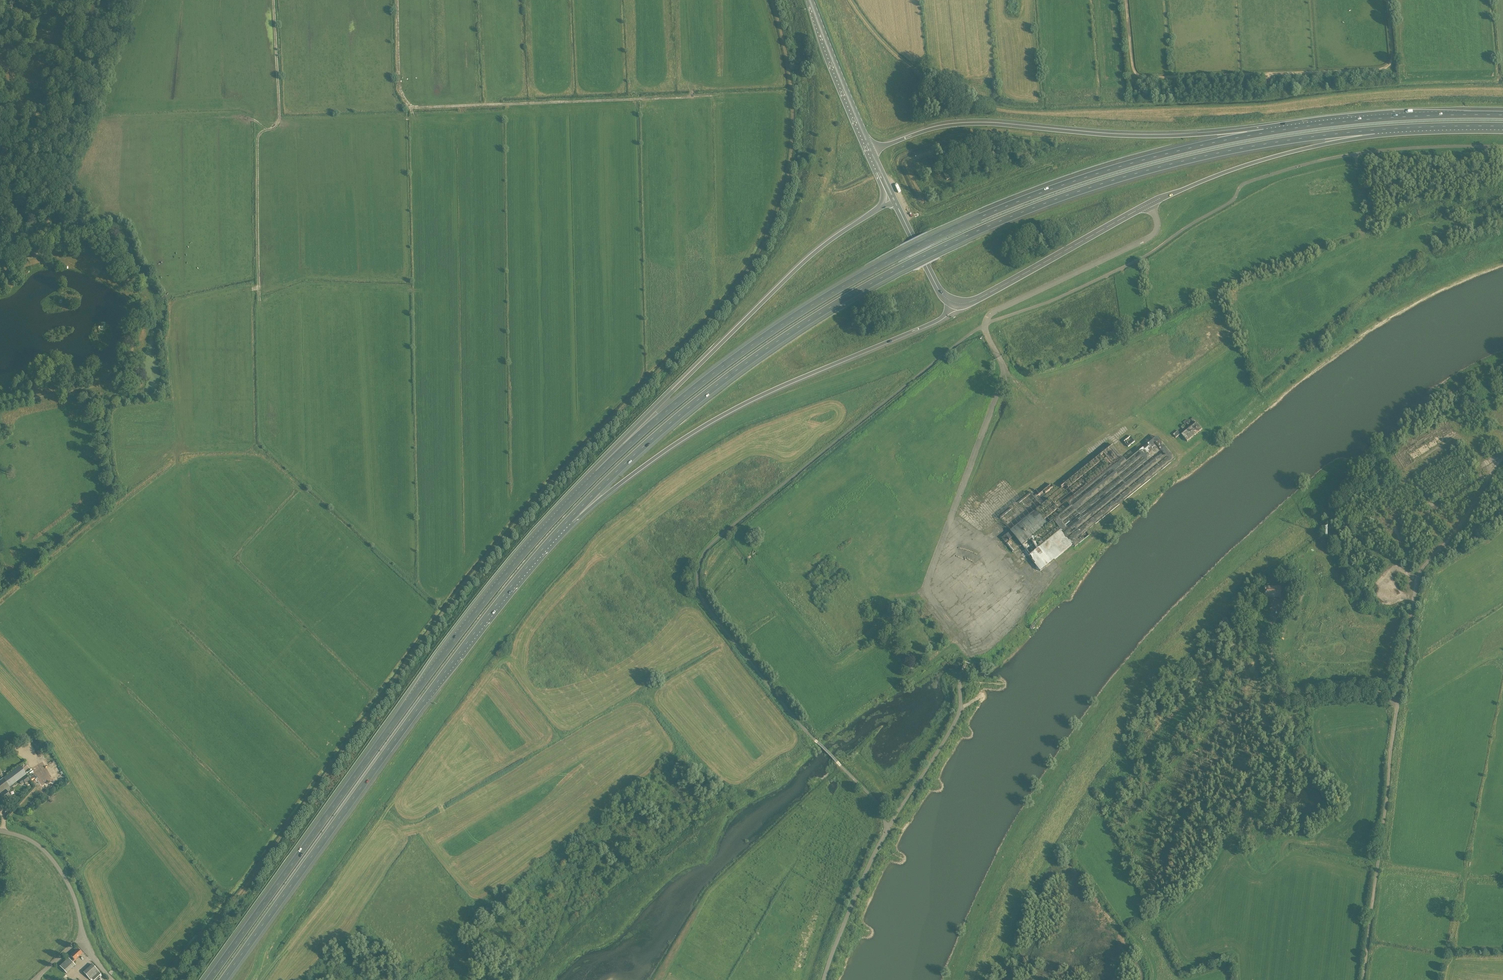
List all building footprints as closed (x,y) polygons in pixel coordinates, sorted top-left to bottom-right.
[(1195,425),(1191,420),(1191,419),(1188,422),(1187,420),(1183,423),(1185,425),(1186,424),(1190,428),(1192,427),(1195,425)] [(1197,423),(1195,425),(1192,427),(1197,434),(1203,430),(1197,423)] [(1192,427),(1190,428),(1187,431),(1192,438),(1197,434),(1192,427)] [(1187,431),(1185,432),(1182,435),(1187,442),(1192,438),(1187,431)] [(1157,437),(1127,462),(1109,440),(1057,482),(1061,487),(1057,491),(1054,487),(1052,484),(1054,483),(1051,479),(1046,484),(1037,492),(1036,489),(1022,500),(1000,518),(1011,532),(1002,539),(1006,543),(1008,541),(1009,542),(1007,544),(1013,552),(1022,545),(1030,556),(1028,557),(1040,571),(1078,540),(1077,539),(1175,459),(1157,437)] [(1130,437),(1124,443),(1128,448),(1135,442),(1130,437)] [(1265,597),(1281,597),(1281,587),(1265,587),(1265,597)] [(1299,607),(1303,595),(1297,593),(1293,604),(1299,607)] [(9,787),(26,774),(20,765),(0,781),(0,794),(9,787)] [(9,787),(0,794),(0,806),(11,798),(6,792),(10,789),(9,787)] [(82,953),(78,949),(71,956),(74,959),(71,961),(68,958),(60,966),(66,974),(75,965),(73,963),(76,960),(75,959),(82,953)] [(91,979),(99,972),(92,964),(83,972),(90,979),(91,979)] [(99,972),(91,979),(93,979),(94,979),(101,974),(99,972)]
